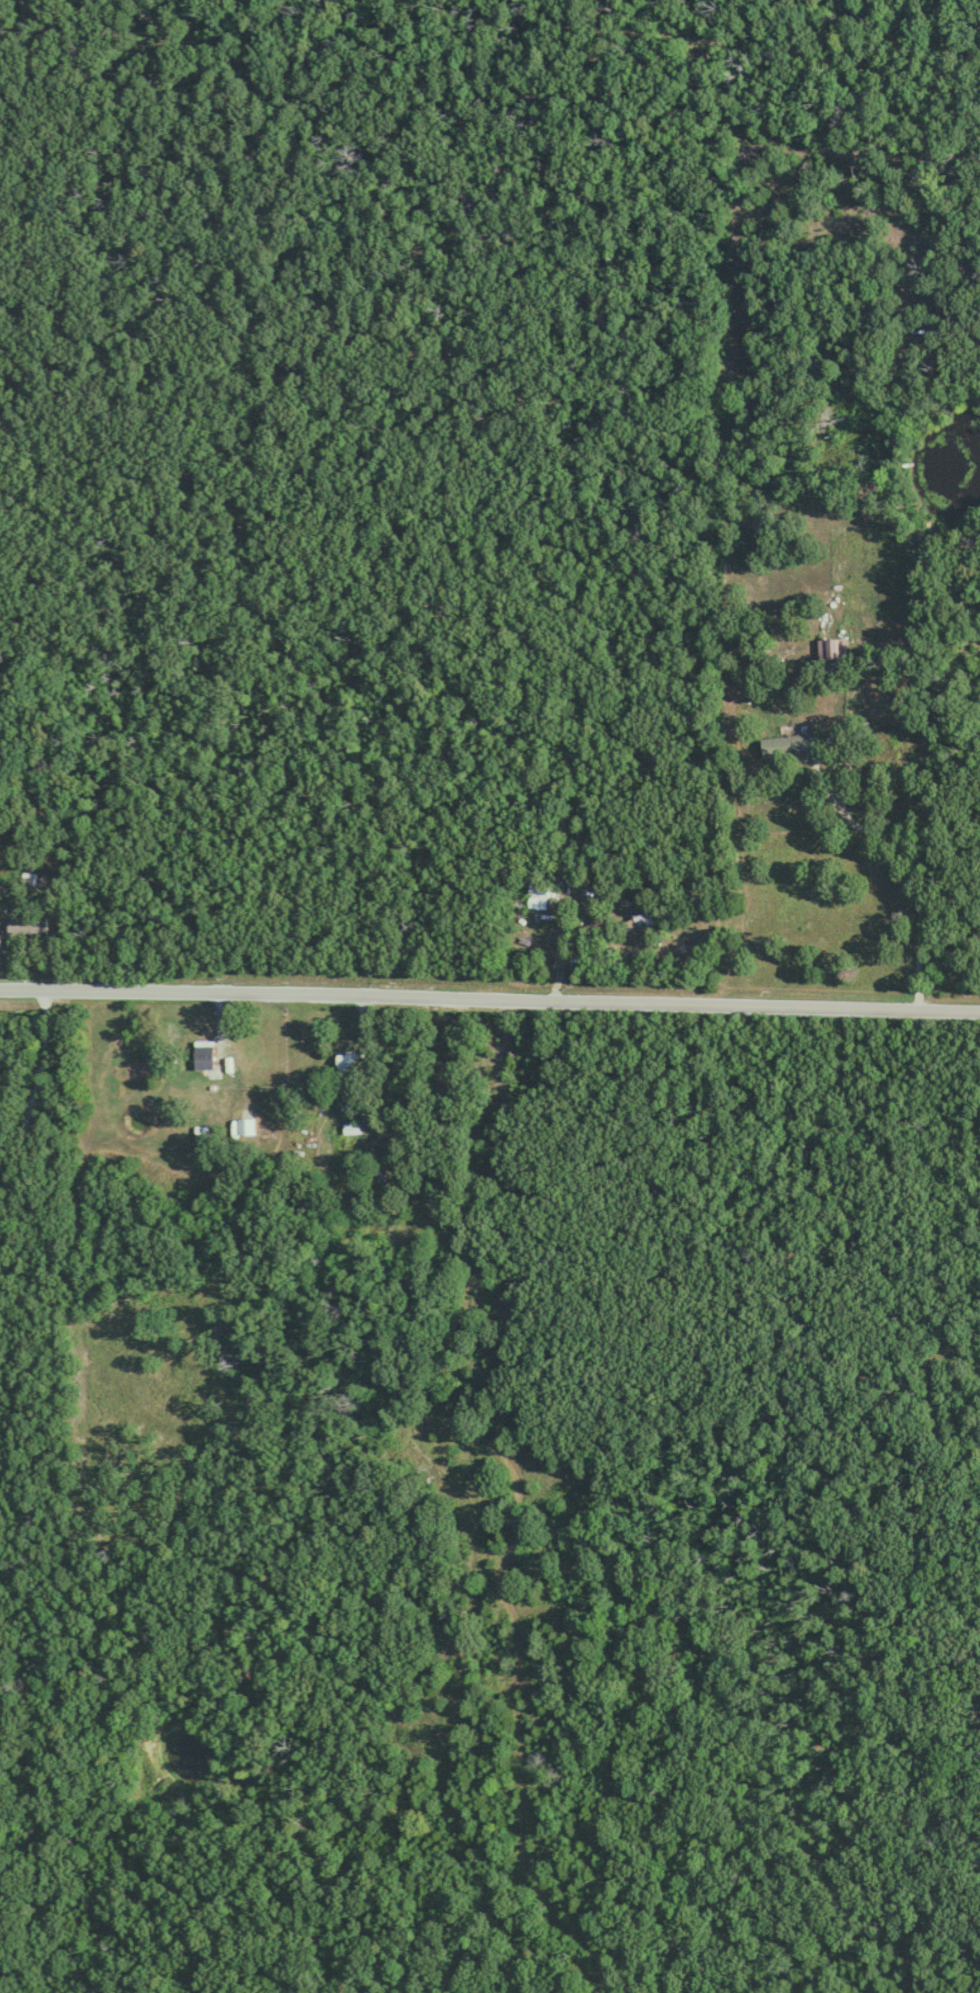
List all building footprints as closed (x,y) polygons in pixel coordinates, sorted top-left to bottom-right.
[(817,660),(847,660),(847,639),(817,639),(817,660)] [(760,737),(762,758),(787,756),(788,762),(805,760),(804,751),(815,750),(814,733),(760,737)] [(546,908),(546,888),(528,888),(528,908),(546,908)] [(644,902),(629,909),(638,928),(653,920),(644,902)] [(46,937),(46,916),(6,916),(6,937),(46,937)] [(194,1042),(194,1070),(205,1070),(205,1079),(219,1079),(219,1064),(215,1064),(215,1042),(194,1042)] [(336,1077),(357,1076),(357,1053),(336,1054),(336,1077)] [(255,1134),(254,1118),(240,1119),(240,1135),(255,1134)] [(343,1133),(359,1133),(359,1124),(343,1124),(343,1133)]
